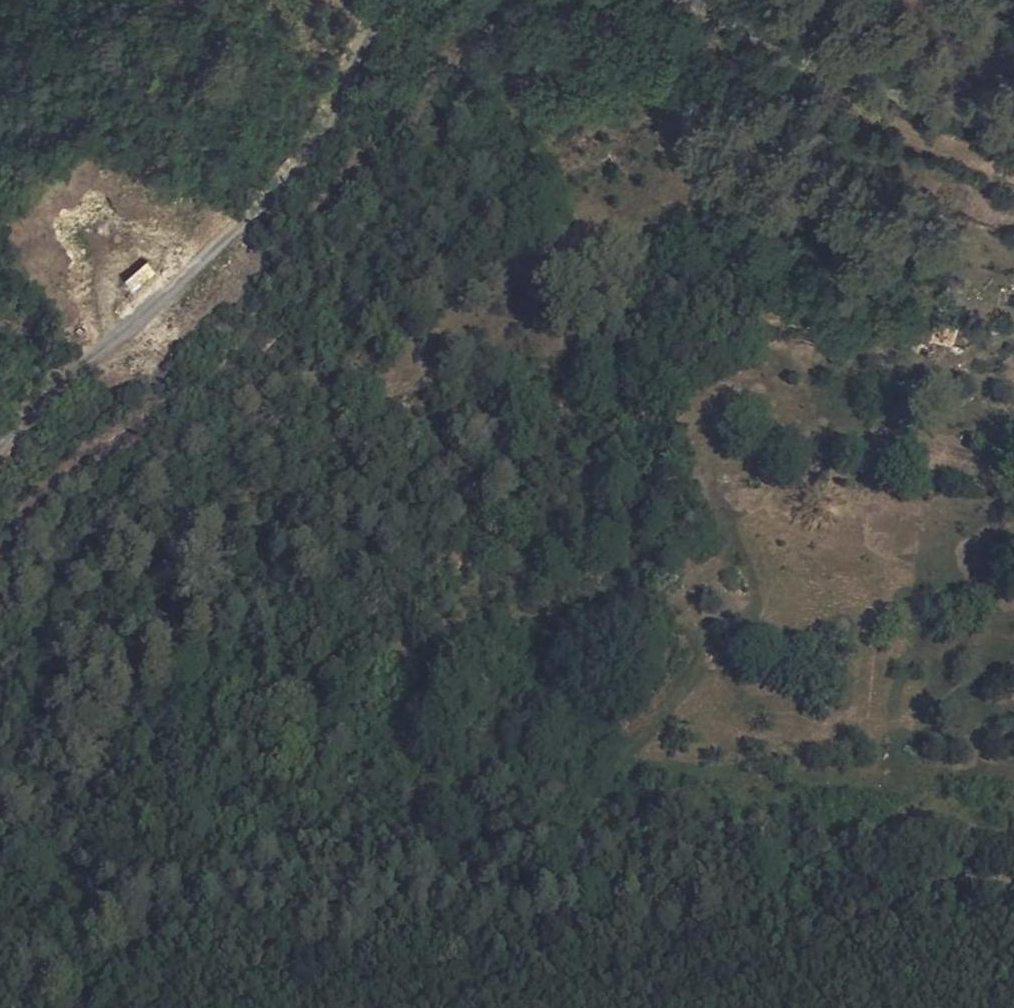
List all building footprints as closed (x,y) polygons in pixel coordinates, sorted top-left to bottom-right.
[(132,293),(157,274),(147,262),(123,282),(132,293)]
